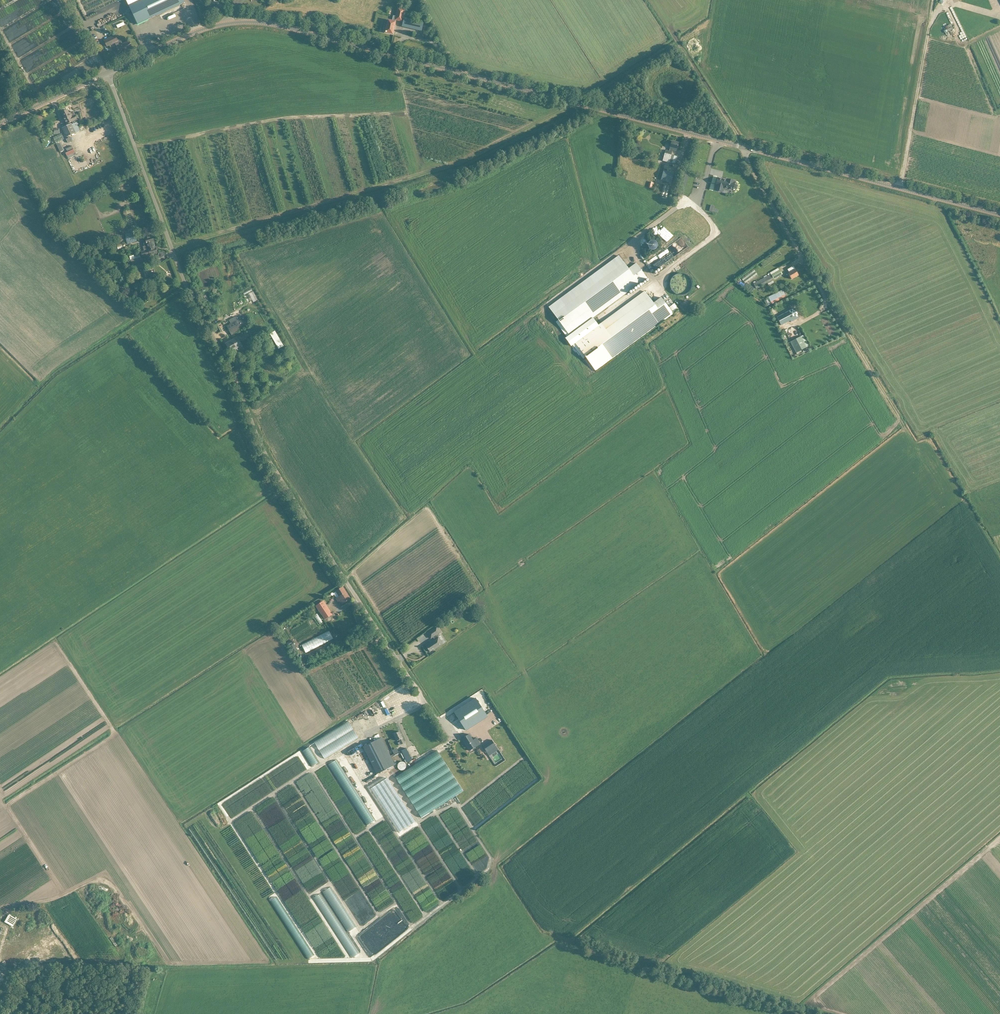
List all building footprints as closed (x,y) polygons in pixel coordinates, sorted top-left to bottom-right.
[(138,24),(185,2),(183,3),(182,0),(126,0),(138,24)] [(207,6),(213,12),(215,10),(217,12),(221,8),(213,0),(207,6)] [(384,24),(384,26),(383,31),(386,32),(385,32),(393,34),(394,29),(395,30),(396,26),(395,25),(396,20),(402,21),(405,9),(398,7),(396,16),(393,16),(392,21),(388,20),(387,25),(384,24)] [(111,13),(107,15),(96,22),(99,27),(114,18),(111,13)] [(404,18),(403,22),(402,27),(422,31),(423,26),(424,23),(404,18)] [(108,38),(104,40),(107,47),(115,43),(117,46),(116,47),(120,53),(132,47),(130,43),(129,41),(122,44),(120,39),(118,40),(116,35),(108,38)] [(67,124),(73,121),(74,124),(72,125),(71,124),(62,128),(66,137),(80,131),(79,127),(80,126),(78,122),(73,111),(69,113),(68,110),(62,113),(67,124)] [(666,150),(663,161),(676,164),(678,157),(671,155),(673,150),(676,151),(677,149),(679,143),(672,141),(669,151),(666,150)] [(91,164),(88,156),(80,159),(78,154),(74,155),(79,168),(91,164)] [(664,171),(661,180),(671,182),(673,173),(664,170),(664,171)] [(716,187),(715,191),(723,193),(724,189),(733,191),(733,189),(735,190),(736,189),(737,185),(737,184),(735,184),(735,182),(734,182),(735,180),(727,179),(726,180),(717,178),(715,187),(716,187)] [(135,232),(125,234),(128,244),(137,241),(135,232)] [(121,239),(114,242),(115,245),(116,246),(117,246),(123,244),(122,243),(122,241),(125,240),(125,239),(124,234),(118,236),(118,237),(118,238),(119,239),(121,239)] [(153,236),(148,238),(144,239),(143,240),(145,246),(148,245),(150,250),(141,252),(142,257),(146,256),(147,258),(151,257),(151,254),(158,252),(156,247),(153,236)] [(663,245),(655,249),(659,257),(667,253),(663,245)] [(132,265),(135,264),(143,262),(142,257),(141,257),(140,254),(134,256),(135,259),(131,260),(132,265)] [(618,255),(549,307),(558,320),(556,322),(567,337),(569,335),(593,318),(647,278),(636,263),(627,269),(618,255)] [(779,268),(770,273),(771,275),(754,283),(756,289),(771,281),(782,274),(779,268)] [(790,268),(788,269),(790,273),(788,274),(792,279),(799,275),(795,269),(792,271),(790,268)] [(746,275),(747,282),(757,279),(756,276),(759,275),(759,272),(746,275)] [(678,290),(693,291),(694,277),(687,276),(686,283),(682,283),(682,287),(678,287),(678,290)] [(567,337),(565,338),(572,346),(573,345),(583,359),(586,357),(596,371),(673,314),(661,297),(653,303),(645,291),(598,325),(593,318),(569,335),(567,337)] [(771,303),(785,296),(783,291),(769,298),(769,299),(771,303)] [(789,321),(791,324),(801,319),(795,308),(777,318),(781,325),(789,321)] [(246,315),(231,324),(227,326),(232,335),(251,324),(246,315)] [(239,351),(237,348),(252,340),(247,332),(238,338),(238,337),(226,344),(230,352),(232,351),(234,354),(239,351)] [(809,346),(803,335),(791,342),(797,352),(809,346)] [(343,587),(339,590),(336,591),(339,597),(336,599),(340,605),(350,599),(343,587)] [(322,602),(316,606),(325,619),(332,614),(327,606),(326,607),(322,602)] [(433,637),(435,639),(426,646),(430,652),(434,649),(435,649),(443,644),(439,637),(438,637),(436,635),(440,632),(438,630),(439,629),(437,627),(428,633),(431,638),(433,637)] [(476,698),(454,712),(466,729),(484,717),(487,716),(476,698)] [(390,715),(394,714),(387,700),(384,702),(390,715)] [(353,743),(362,738),(353,721),(318,740),(323,748),(321,749),(327,760),(354,745),(353,743)] [(399,745),(401,745),(405,743),(400,731),(394,734),(397,741),(399,740),(400,742),(398,743),(399,745)] [(469,734),(462,739),(470,750),(480,744),(477,737),(473,740),(469,734)] [(375,775),(389,768),(395,765),(381,738),(363,747),(374,768),(372,769),(375,775)] [(483,745),(487,752),(496,746),(492,739),(483,745)] [(412,759),(407,748),(402,751),(407,762),(412,759)] [(305,752),(317,767),(322,763),(312,749),(310,751),(309,749),(305,752)] [(377,823),(342,758),(331,763),(366,826),(371,823),(372,825),(377,823)] [(402,837),(421,825),(393,778),(389,781),(389,782),(377,789),(388,808),(386,809),(402,837)] [(327,893),(332,900),(339,896),(335,888),(327,893)] [(318,898),(355,960),(362,955),(326,894),(318,898)] [(336,898),(332,900),(337,907),(343,902),(340,898),(337,900),(336,898)] [(360,928),(348,907),(340,911),(352,933),(360,928)] [(9,914),(6,919),(14,924),(17,919),(9,914)]
